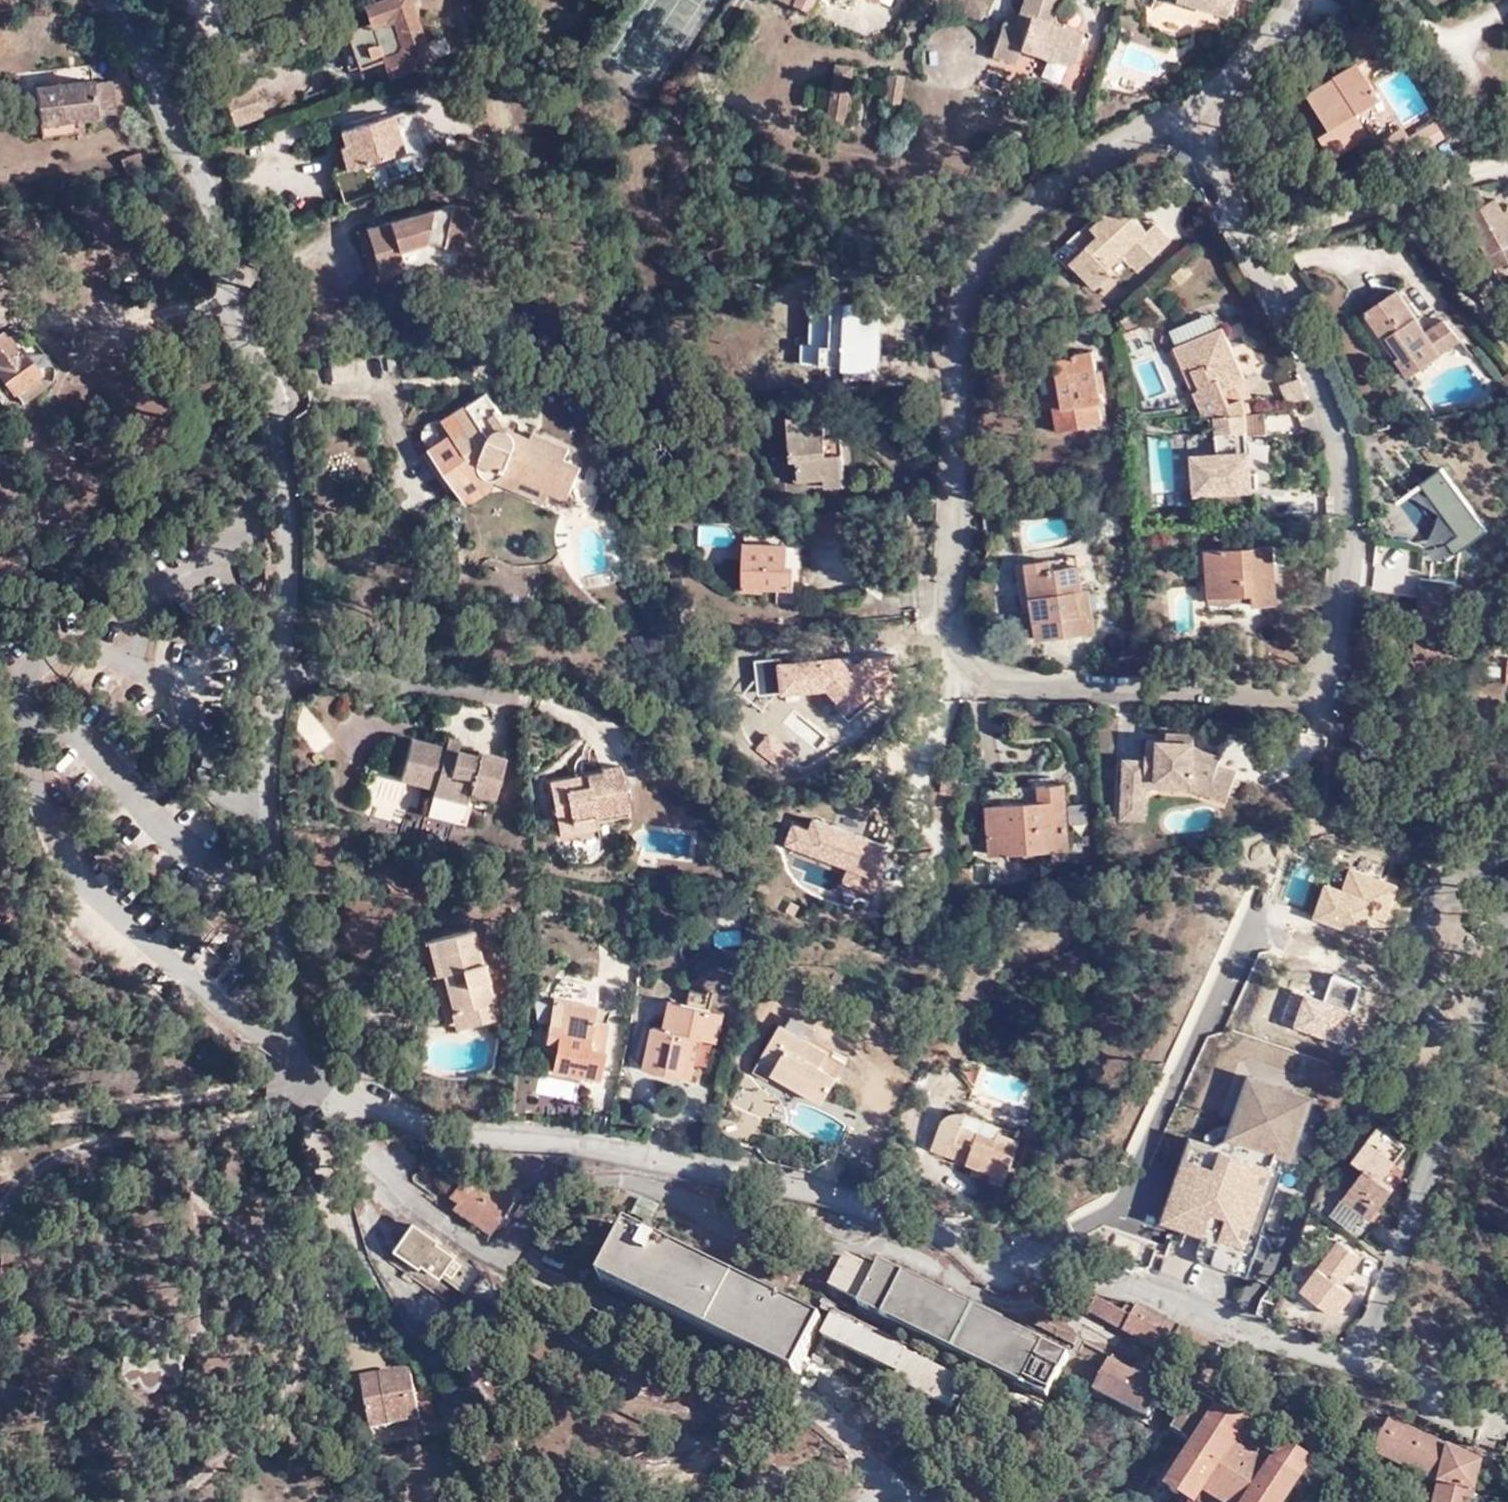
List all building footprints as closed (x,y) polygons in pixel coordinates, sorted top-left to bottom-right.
[(357,27),(368,62),(383,57),(389,75),(431,61),(429,55),(445,50),(441,36),(424,41),(411,4),(417,2),(417,0),(375,0),(366,3),(371,22),(357,27)] [(486,0),(477,0),(482,10),(489,6),(486,0)] [(807,11),(812,0),(785,0),(807,11)] [(1079,32),(1046,22),(1054,0),(1021,0),(1013,26),(999,22),(989,56),(1013,63),(1018,48),(1069,65),(1079,32)] [(1174,1),(1225,16),(1230,0),(1174,0),(1174,1)] [(368,62),(357,27),(347,31),(359,65),(368,62)] [(349,68),(359,65),(347,31),(338,33),(349,68)] [(849,66),(833,63),(823,128),(840,130),(849,66)] [(1375,98),(1354,63),(1331,77),(1333,81),(1307,96),(1328,131),(1316,139),(1329,160),(1333,160),(1345,151),(1343,148),(1367,133),(1354,111),(1375,98)] [(898,103),(903,74),(889,71),(882,101),(898,103)] [(38,121),(76,117),(108,114),(105,82),(91,84),(91,79),(34,85),(38,121)] [(263,110),(252,80),(223,91),(233,120),(263,110)] [(892,141),(898,103),(882,101),(876,139),(892,141)] [(346,144),(341,145),(348,166),(401,149),(389,114),(341,129),(346,144)] [(76,133),(76,117),(38,121),(39,134),(76,133)] [(1433,120),(1406,136),(1409,140),(1397,148),(1401,156),(1414,148),(1416,151),(1443,134),(1433,120)] [(1409,140),(1406,136),(1401,127),(1378,140),(1379,142),(1386,153),(1386,154),(1397,148),(1409,140)] [(336,131),(341,145),(346,144),(341,129),(336,131)] [(386,179),(429,168),(424,146),(380,158),(386,179)] [(141,172),(162,165),(160,158),(155,159),(152,149),(146,151),(145,147),(119,155),(124,172),(139,168),(141,172)] [(347,199),(375,192),(368,165),(340,172),(347,199)] [(1502,243),(1496,232),(1507,226),(1507,206),(1502,209),(1495,195),(1485,200),(1479,188),(1458,198),(1486,252),(1502,243)] [(379,274),(405,266),(400,252),(431,242),(465,248),(471,206),(452,202),(364,227),(379,274)] [(1145,234),(1119,202),(1090,224),(1098,235),(1068,260),(1089,287),(1108,272),(1104,267),(1118,256),(1134,275),(1168,246),(1153,228),(1145,234)] [(1502,243),(1507,240),(1507,226),(1496,232),(1502,243)] [(408,276),(405,266),(379,274),(364,227),(354,231),(372,287),(408,276)] [(1499,276),(1473,288),(1486,303),(1507,292),(1499,276)] [(833,299),(849,300),(849,290),(812,287),(807,357),(819,358),(821,336),(830,337),(833,299)] [(1390,345),(1400,360),(1410,376),(1443,354),(1442,352),(1461,339),(1446,321),(1427,333),(1399,290),(1360,316),(1382,350),(1390,345)] [(878,303),(849,300),(833,299),(830,337),(821,336),(819,358),(874,363),(878,303)] [(1194,388),(1203,411),(1215,410),(1246,408),(1244,394),(1230,399),(1224,382),(1244,374),(1224,323),(1178,341),(1185,361),(1190,358),(1201,385),(1194,388)] [(13,391),(39,373),(20,346),(14,350),(1,333),(0,333),(0,373),(13,391)] [(1392,365),(1400,360),(1390,345),(1382,350),(1392,365)] [(1096,389),(1090,347),(1070,351),(1071,355),(1042,360),(1056,430),(1097,422),(1094,401),(1101,400),(1096,389)] [(1185,361),(1194,388),(1201,385),(1190,358),(1185,361)] [(39,373),(13,391),(23,404),(47,384),(39,373)] [(465,453),(443,470),(459,492),(482,475),(487,477),(495,478),(500,477),(511,473),(554,492),(570,499),(583,469),(564,461),(569,449),(532,432),(527,444),(513,438),(510,433),(505,430),(497,429),(491,420),(498,415),(483,395),(467,408),(475,419),(453,437),(465,453)] [(1248,450),(1246,408),(1215,410),(1216,432),(1218,464),(1205,465),(1207,486),(1257,482),(1255,449),(1248,450)] [(823,434),(823,412),(789,413),(793,477),(824,477),(824,484),(843,484),(841,434),(823,434)] [(1203,433),(1205,465),(1218,464),(1216,432),(1203,433)] [(434,476),(452,499),(459,492),(443,470),(434,476)] [(549,503),(554,492),(511,473),(505,483),(549,503)] [(459,492),(467,503),(490,486),(482,475),(459,492)] [(788,544),(788,536),(744,533),(744,541),(788,544)] [(806,536),(788,536),(788,544),(786,565),(792,565),(792,588),(803,588),(806,536)] [(1212,571),(1213,586),(1245,584),(1246,596),(1260,595),(1260,601),(1281,599),(1278,562),(1287,561),(1285,540),(1202,546),(1204,571),(1212,571)] [(786,565),(788,544),(744,541),(741,590),(760,591),(761,586),(776,587),(792,588),(792,565),(786,565)] [(1420,563),(1415,596),(1421,597),(1427,597),(1453,600),(1458,555),(1415,550),(1413,562),(1420,563)] [(1075,552),(1024,560),(1031,608),(1036,635),(1093,627),(1087,586),(1080,586),(1075,552)] [(1031,608),(1024,560),(1014,562),(1020,609),(1031,608)] [(1245,584),(1213,586),(1214,604),(1246,602),(1246,596),(1245,584)] [(802,599),(803,588),(792,588),(776,587),(776,598),(802,599)] [(1461,601),(1453,600),(1427,597),(1425,616),(1419,615),(1416,637),(1439,642),(1437,651),(1453,654),(1461,601)] [(1427,597),(1421,597),(1419,615),(1425,616),(1427,597)] [(1414,647),(1437,651),(1439,642),(1416,637),(1414,647)] [(821,720),(772,691),(752,725),(801,754),(821,720)] [(1181,738),(1181,730),(1166,729),(1165,737),(1146,737),(1145,757),(1124,756),(1122,788),(1144,789),(1144,783),(1165,785),(1165,776),(1193,778),(1227,790),(1236,769),(1218,761),(1220,752),(1193,742),(1193,738),(1181,738)] [(1193,730),(1181,730),(1181,738),(1193,738),(1193,730)] [(445,739),(443,748),(457,751),(459,741),(445,739)] [(432,796),(468,802),(470,792),(494,796),(502,755),(477,750),(476,754),(457,751),(443,748),(406,741),(398,780),(432,787),(432,796)] [(574,823),(600,818),(631,810),(619,760),(602,764),(603,768),(551,780),(560,821),(573,819),(574,823)] [(1224,799),(1227,790),(1193,778),(1165,776),(1165,785),(1192,786),(1224,799)] [(1060,782),(1038,783),(1038,800),(984,802),(987,851),(1063,847),(1060,782)] [(1038,800),(1038,783),(983,785),(984,802),(1038,800)] [(1144,789),(1122,788),(1121,815),(1142,816),(1144,789)] [(468,802),(432,796),(429,816),(468,823),(472,803),(468,802)] [(601,824),(600,818),(574,823),(573,819),(560,821),(563,832),(601,824)] [(823,860),(854,873),(860,875),(868,854),(811,832),(803,853),(823,860)] [(849,884),(854,873),(823,860),(819,872),(849,884)] [(468,929),(427,940),(432,957),(425,959),(430,975),(441,972),(453,1012),(492,1001),(481,962),(477,963),(468,929)] [(432,957),(427,940),(420,942),(425,959),(432,957)] [(556,1023),(561,997),(551,995),(546,1021),(556,1023)] [(594,1003),(561,997),(556,1023),(546,1021),(543,1039),(553,1041),(561,1042),(559,1054),(551,1052),(548,1067),(596,1076),(607,1020),(592,1017),(594,1003)] [(690,1034),(698,1037),(714,1041),(721,1011),(669,999),(662,1027),(653,1024),(642,1068),(679,1077),(690,1034)] [(497,1018),(492,1001),(453,1012),(450,1013),(455,1030),(497,1018)] [(796,1015),(788,1028),(833,1056),(836,1051),(811,1037),(817,1028),(796,1015)] [(782,1024),(764,1050),(779,1060),(776,1065),(787,1072),(784,1076),(822,1101),(845,1064),(833,1056),(788,1028),(782,1024)] [(687,1079),(698,1037),(690,1034),(679,1077),(687,1079)] [(413,1053),(418,1040),(407,1035),(402,1048),(413,1053)] [(553,1041),(551,1052),(559,1054),(561,1042),(553,1041)] [(779,1060),(764,1050),(754,1068),(767,1077),(773,1069),(776,1065),(779,1060)] [(776,1065),(773,1069),(784,1076),(787,1072),(776,1065)] [(576,1109),(576,1078),(540,1077),(540,1108),(576,1109)] [(1258,1240),(1259,1237),(1283,1174),(1278,1172),(1283,1159),(1289,1161),(1311,1102),(1252,1081),(1232,1138),(1213,1149),(1193,1141),(1165,1220),(1203,1236),(1197,1250),(1196,1255),(1198,1260),(1202,1264),(1246,1280),(1254,1259),(1256,1254),(1251,1252),(1256,1240),(1258,1240)] [(955,1129),(961,1114),(954,1112),(949,1112),(942,1116),(938,1121),(929,1148),(971,1163),(1001,1174),(1014,1141),(992,1132),(990,1138),(974,1132),(973,1136),(955,1129)] [(994,1127),(961,1114),(955,1129),(973,1136),(974,1132),(990,1138),(992,1132),(994,1127)] [(1343,1197),(1364,1214),(1372,1220),(1395,1188),(1384,1179),(1405,1149),(1378,1128),(1354,1159),(1365,1168),(1343,1197)] [(393,1142),(386,1133),(377,1140),(384,1149),(393,1142)] [(476,1166),(461,1157),(452,1172),(458,1175),(445,1195),(448,1197),(445,1201),(450,1206),(448,1208),(486,1233),(515,1192),(489,1175),(484,1182),(472,1173),(476,1166)] [(1001,1174),(971,1163),(967,1173),(998,1185),(1001,1174)] [(1352,1230),(1364,1214),(1343,1197),(1331,1213),(1352,1230)] [(464,1259),(472,1263),(460,1254),(441,1240),(444,1238),(416,1220),(412,1226),(464,1259)] [(482,1269),(472,1263),(464,1259),(412,1226),(398,1248),(424,1265),(426,1263),(443,1275),(445,1275),(467,1292),(482,1269)] [(625,1226),(597,1280),(790,1376),(817,1322),(625,1226)] [(1266,1240),(1259,1237),(1258,1240),(1256,1240),(1251,1252),(1256,1254),(1254,1259),(1266,1264),(1272,1250),(1266,1240)] [(1303,1289),(1307,1292),(1321,1303),(1337,1315),(1353,1294),(1341,1285),(1361,1259),(1340,1243),(1303,1289)] [(827,1289),(854,1303),(870,1270),(843,1256),(827,1289)] [(856,1307),(1043,1399),(1064,1356),(876,1264),(856,1307)] [(1321,1303),(1307,1292),(1297,1304),(1311,1315),(1321,1303)] [(1209,1362),(1215,1350),(1135,1306),(1127,1318),(1093,1300),(1084,1314),(1164,1358),(1173,1342),(1209,1362)] [(831,1331),(826,1328),(820,1339),(897,1377),(893,1386),(948,1413),(962,1383),(830,1318),(830,1319),(835,1322),(831,1331)] [(835,1322),(830,1319),(826,1328),(831,1331),(835,1322)] [(163,1323),(146,1321),(145,1328),(121,1326),(115,1378),(124,1384),(136,1378),(148,1387),(159,1382),(168,1389),(177,1383),(182,1333),(162,1331),(163,1323)] [(1162,1396),(1106,1365),(1091,1393),(1147,1423),(1162,1396)] [(408,1374),(363,1383),(372,1431),(421,1421),(413,1376),(411,1375),(408,1374)] [(1240,1425),(1193,1396),(1170,1433),(1191,1448),(1166,1492),(1182,1501),(1287,1501),(1297,1485),(1294,1483),(1305,1465),(1283,1451),(1272,1470),(1234,1447),(1235,1444),(1231,1442),(1240,1425)] [(1479,1466),(1386,1423),(1371,1456),(1436,1487),(1432,1501),(1471,1501),(1479,1466)]
